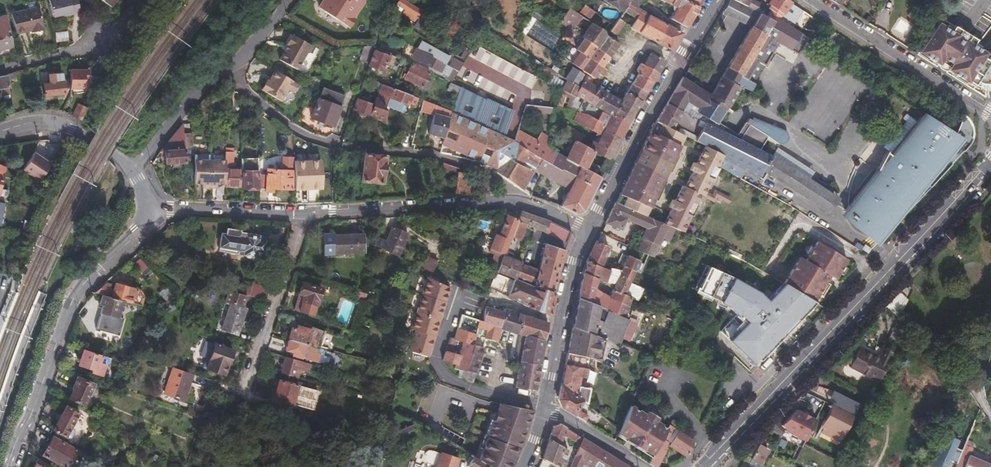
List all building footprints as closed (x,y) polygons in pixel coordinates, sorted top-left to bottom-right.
[(78,0),(50,0),(54,17),(63,15),(63,17),(81,13),(78,0)] [(319,8),(350,28),(356,20),(354,18),(366,0),(325,0),(319,8)] [(404,0),(401,0),(397,5),(406,10),(402,15),(415,23),(422,12),(404,0)] [(619,12),(621,14),(623,12),(629,3),(630,1),(636,5),(639,0),(607,0),(606,2),(619,12)] [(685,27),(698,6),(686,0),(661,0),(669,4),(676,6),(669,18),(685,27)] [(760,13),(757,11),(748,6),(735,0),(730,0),(723,12),(752,27),(754,27),(760,13)] [(757,11),(760,4),(753,0),(751,0),(748,6),(757,11)] [(768,5),(772,8),(771,10),(781,16),(789,3),(785,0),(771,0),(768,5)] [(597,10),(613,21),(617,15),(619,12),(606,2),(603,1),(597,10)] [(636,31),(671,50),(682,33),(629,3),(623,12),(635,20),(630,27),(636,31)] [(589,19),(594,13),(583,5),(579,12),(589,19)] [(38,7),(11,14),(16,33),(31,29),(32,31),(43,29),(38,7)] [(570,8),(560,22),(573,32),(582,17),(570,8)] [(784,28),(787,24),(767,11),(765,16),(784,28)] [(8,28),(10,27),(6,15),(0,16),(0,29),(8,28)] [(614,34),(623,22),(617,19),(609,31),(614,34)] [(988,55),(986,53),(985,54),(970,45),(973,40),(952,26),(948,31),(936,23),(918,52),(936,65),(938,62),(947,67),(945,70),(964,83),(963,84),(967,86),(970,89),(972,87),(978,89),(978,87),(987,87),(990,86),(990,51),(988,55)] [(591,24),(582,38),(592,46),(608,57),(618,43),(604,35),(601,30),(591,24)] [(766,34),(754,27),(752,27),(713,97),(709,95),(709,96),(683,81),(660,121),(707,146),(724,156),(719,167),(742,179),(745,173),(761,182),(767,174),(825,212),(834,198),(764,153),(772,139),(774,134),(766,130),(765,131),(753,124),(750,123),(740,138),(719,126),(730,106),(732,107),(743,86),(738,83),(743,74),(744,75),(753,58),(761,62),(764,56),(763,53),(757,50),(766,34)] [(8,28),(0,29),(0,51),(13,48),(8,28)] [(279,60),(297,70),(301,63),(307,52),(308,53),(312,46),(295,37),(295,36),(292,34),(286,44),(287,45),(279,60)] [(474,45),(463,37),(460,42),(465,45),(457,56),(453,54),(452,56),(463,63),(474,45)] [(477,45),(472,55),(510,76),(515,66),(477,45)] [(372,46),(364,47),(359,59),(367,61),(372,46)] [(608,57),(592,46),(589,51),(592,53),(588,59),(601,67),(608,57)] [(400,58),(376,47),(368,66),(384,72),(387,64),(397,67),(400,58)] [(423,52),(417,48),(413,56),(419,59),(423,52)] [(433,48),(429,55),(441,62),(445,55),(433,48)] [(458,71),(451,67),(441,62),(429,55),(423,52),(419,59),(441,71),(442,69),(448,73),(447,75),(453,78),(458,71)] [(643,66),(657,74),(664,62),(651,53),(647,59),(643,66)] [(463,63),(452,56),(451,57),(455,59),(451,67),(458,71),(460,66),(463,63)] [(588,59),(582,69),(595,78),(598,75),(600,76),(605,69),(601,67),(588,59)] [(431,73),(412,64),(405,79),(423,88),(424,87),(428,89),(432,81),(428,79),(431,73)] [(637,75),(651,84),(657,74),(643,66),(640,64),(636,70),(639,72),(637,75)] [(70,67),(70,89),(85,89),(85,79),(90,79),(90,67),(70,67)] [(566,79),(568,80),(577,86),(585,74),(573,67),(566,79)] [(292,93),(298,84),(275,70),(269,80),(267,79),(261,90),(265,92),(281,102),(288,90),(292,93)] [(6,88),(5,82),(13,80),(11,73),(6,74),(5,75),(0,75),(0,89),(6,88)] [(64,73),(50,73),(50,82),(45,82),(45,94),(64,93),(64,73)] [(630,85),(645,94),(651,84),(637,75),(630,85)] [(576,96),(594,105),(601,90),(591,84),(593,80),(588,76),(580,88),(576,96)] [(568,80),(562,90),(575,97),(576,96),(580,88),(577,86),(568,80)] [(460,87),(450,82),(446,92),(457,97),(460,87)] [(418,99),(381,84),(379,91),(374,105),(386,108),(388,105),(403,111),(406,105),(414,108),(418,99)] [(625,94),(639,104),(645,94),(630,85),(625,94)] [(343,95),(322,87),(310,117),(332,125),(343,95)] [(522,189),(524,190),(535,170),(541,160),(513,142),(512,141),(511,141),(509,140),(507,139),(505,139),(513,113),(511,110),(484,99),(483,99),(460,87),(457,97),(452,113),(443,141),(440,152),(483,163),(522,189)] [(594,105),(599,107),(612,114),(628,122),(639,104),(625,94),(621,101),(601,90),(594,105)] [(371,98),(358,94),(356,99),(369,103),(371,98)] [(369,103),(356,99),(353,109),(386,119),(387,108),(386,108),(374,105),(369,103)] [(427,136),(443,141),(452,113),(424,102),(421,113),(433,117),(427,136)] [(553,108),(542,107),(526,104),(526,110),(552,113),(553,108)] [(72,115),(82,119),(87,109),(77,105),(72,115)] [(603,123),(601,127),(604,128),(612,114),(599,107),(593,117),(603,123)] [(587,114),(578,112),(573,121),(597,135),(601,127),(603,123),(593,117),(587,114)] [(925,112),(892,153),(888,151),(878,170),(845,212),(882,242),(906,211),(907,212),(967,146),(969,144),(970,142),(971,138),(972,136),(973,135),(974,133),(974,130),(973,127),(972,126),(972,124),(971,122),(970,120),(968,117),(965,115),(963,113),(956,132),(925,112)] [(612,114),(604,128),(620,137),(628,122),(612,114)] [(638,163),(688,188),(707,146),(660,121),(648,142),(638,163)] [(755,121),(753,124),(765,131),(766,130),(774,134),(772,139),(781,145),(784,145),(786,145),(788,144),(790,143),(791,139),(791,136),(788,133),(755,121)] [(154,155),(154,157),(163,157),(165,166),(186,162),(182,123),(154,155)] [(574,140),(579,143),(582,136),(567,127),(563,134),(574,140)] [(620,137),(604,128),(593,150),(609,159),(620,137)] [(560,205),(576,215),(583,211),(600,177),(565,157),(547,147),(517,131),(516,134),(512,141),(513,142),(541,160),(560,170),(561,169),(575,177),(568,189),(560,205)] [(565,157),(600,177),(604,168),(592,162),(592,160),(589,158),(593,150),(579,143),(574,140),(565,157)] [(70,145),(59,142),(52,157),(63,161),(70,145)] [(22,170),(40,180),(51,162),(33,151),(22,170)] [(216,182),(224,182),(224,166),(225,153),(194,153),(194,182),(202,182),(202,183),(216,183),(216,182)] [(385,156),(364,153),(361,180),(381,181),(385,156)] [(282,154),(281,169),(291,170),(292,154),(282,154)] [(258,175),(257,158),(240,158),(241,170),(241,178),(242,189),(258,190),(258,175)] [(543,174),(568,189),(575,177),(561,169),(560,170),(541,160),(535,170),(543,174)] [(452,192),(465,194),(467,194),(470,172),(443,163),(440,171),(456,176),(452,192)] [(617,202),(670,226),(688,188),(638,163),(617,202)] [(241,178),(241,170),(228,170),(228,166),(224,166),(224,182),(224,186),(239,186),(239,178),(241,178)] [(258,175),(258,190),(271,190),(272,189),(290,189),(291,170),(281,169),(267,169),(267,175),(258,175)] [(320,170),(296,170),(297,190),(303,190),(303,185),(311,185),(311,186),(322,185),(321,173),(320,173),(320,170)] [(670,226),(617,202),(606,223),(620,230),(626,219),(647,229),(638,249),(654,256),(664,237),(670,239),(675,228),(670,226)] [(520,211),(516,211),(512,219),(506,216),(498,237),(495,235),(489,250),(491,251),(502,255),(510,236),(520,211)] [(549,221),(520,211),(510,236),(519,240),(525,225),(544,233),(549,221)] [(551,222),(549,221),(544,233),(567,242),(571,232),(551,222)] [(385,241),(375,237),(372,244),(372,246),(398,257),(407,234),(392,228),(385,241)] [(77,243),(85,249),(91,240),(94,235),(92,233),(86,230),(77,243)] [(261,253),(262,243),(263,239),(257,239),(256,237),(248,236),(247,234),(224,232),(223,237),(220,236),(219,252),(261,257),(261,253)] [(363,252),(362,235),(332,237),(333,254),(363,252)] [(91,240),(85,249),(92,254),(99,245),(91,240)] [(847,259),(818,241),(803,266),(798,263),(786,283),(815,300),(823,288),(826,290),(830,283),(826,280),(830,275),(836,278),(847,259)] [(608,248),(597,242),(587,261),(600,268),(608,248)] [(561,261),(564,251),(545,244),(542,255),(561,261)] [(491,251),(488,257),(500,262),(502,256),(502,255),(491,251)] [(561,261),(542,255),(534,287),(541,290),(553,295),(561,261)] [(634,272),(640,260),(628,255),(623,266),(634,272)] [(502,256),(500,262),(495,272),(517,281),(521,265),(502,256)] [(429,258),(424,269),(433,272),(437,262),(429,258)] [(600,268),(587,261),(586,262),(583,273),(597,279),(604,283),(606,279),(608,272),(600,268)] [(732,275),(707,264),(696,289),(728,304),(739,314),(723,331),(755,362),(759,358),(762,360),(817,302),(784,283),(768,301),(761,295),(762,294),(760,291),(732,275)] [(521,265),(517,281),(528,285),(534,271),(521,265)] [(609,270),(608,272),(606,279),(616,283),(613,289),(610,296),(608,299),(626,307),(629,296),(623,294),(634,272),(623,266),(621,270),(609,270)] [(215,273),(204,271),(201,282),(213,285),(215,273)] [(597,279),(583,273),(579,298),(601,307),(603,301),(593,296),(594,289),(595,285),(597,279)] [(488,290),(549,316),(553,295),(541,290),(541,293),(494,275),(488,290)] [(447,288),(426,279),(411,331),(416,332),(410,352),(428,358),(447,288)] [(616,283),(606,279),(604,283),(613,289),(616,283)] [(770,280),(769,283),(767,286),(775,289),(778,284),(770,280)] [(112,297),(125,301),(142,306),(144,298),(140,291),(128,288),(129,285),(120,283),(120,285),(116,285),(112,297)] [(320,289),(301,284),(295,308),(313,313),(320,289)] [(603,301),(601,307),(604,309),(608,299),(610,296),(595,285),(594,289),(593,296),(603,301)] [(246,296),(265,300),(268,293),(254,291),(255,289),(241,286),(239,294),(246,296)] [(366,294),(355,291),(353,298),(363,302),(366,294)] [(242,308),(246,296),(239,294),(231,293),(227,303),(228,304),(220,330),(236,335),(245,309),(242,308)] [(112,297),(102,294),(99,304),(103,305),(100,313),(105,314),(103,322),(115,325),(119,310),(122,310),(125,301),(112,297)] [(906,300),(897,295),(884,309),(898,316),(906,300)] [(662,315),(669,299),(662,296),(655,311),(662,315)] [(343,297),(335,319),(348,324),(356,302),(343,297)] [(601,307),(579,298),(575,315),(573,327),(604,340),(616,345),(624,320),(623,317),(604,309),(601,307)] [(623,317),(626,307),(608,299),(604,309),(623,317)] [(501,329),(503,313),(486,308),(482,322),(501,329)] [(501,329),(518,334),(523,315),(504,309),(503,313),(501,329)] [(525,337),(545,341),(548,323),(523,315),(518,334),(521,335),(525,337)] [(636,340),(640,320),(629,318),(625,338),(636,340)] [(291,329),(288,342),(305,347),(317,350),(322,332),(290,321),(288,329),(291,329)] [(484,339),(487,340),(497,343),(501,329),(482,322),(479,321),(477,328),(483,330),(482,334),(485,335),(484,339)] [(899,347),(908,329),(895,322),(886,340),(897,345),(899,347)] [(573,327),(568,353),(588,357),(600,363),(604,340),(573,327)] [(353,334),(339,329),(338,335),(351,339),(353,334)] [(456,329),(456,331),(452,340),(455,340),(462,343),(472,345),(475,336),(475,335),(456,329)] [(516,360),(520,361),(525,337),(521,335),(516,360)] [(520,362),(541,365),(545,341),(525,337),(520,361),(520,362)] [(305,347),(288,342),(285,352),(292,353),(292,357),(301,360),(305,347)] [(458,377),(473,383),(485,349),(472,345),(462,343),(457,357),(445,352),(442,360),(455,364),(454,368),(461,371),(458,377)] [(223,377),(231,352),(214,346),(205,371),(223,377)] [(849,368),(878,383),(892,355),(881,350),(876,358),(859,349),(849,368)] [(100,364),(102,355),(85,350),(80,366),(93,370),(92,372),(103,376),(107,366),(100,364)] [(588,357),(568,353),(562,385),(582,401),(585,403),(587,405),(591,389),(579,386),(581,378),(583,379),(583,377),(585,378),(587,372),(585,371),(588,357)] [(285,359),(281,375),(297,380),(300,370),(308,372),(309,365),(285,359)] [(516,387),(536,390),(541,365),(520,362),(516,387)] [(183,400),(193,374),(174,368),(165,394),(183,400)] [(97,381),(86,378),(85,381),(78,378),(74,388),(75,389),(71,399),(85,405),(89,395),(90,396),(97,381)] [(297,388),(278,383),(274,397),(272,396),(270,405),(283,408),(284,407),(291,409),(297,388)] [(582,401),(562,385),(560,399),(562,407),(574,415),(582,401)] [(447,444),(473,458),(487,466),(491,466),(492,465),(485,461),(489,451),(474,442),(479,432),(488,407),(490,401),(489,401),(468,393),(466,392),(455,420),(457,422),(447,444)] [(860,404),(839,393),(820,428),(842,439),(860,404)] [(313,398),(304,395),(302,404),(311,407),(313,398)] [(511,407),(490,401),(488,407),(509,415),(511,407)] [(582,401),(574,415),(577,416),(581,410),(585,403),(582,401)] [(55,432),(52,438),(66,445),(69,439),(65,437),(78,413),(66,406),(53,430),(55,432)] [(192,414),(200,416),(202,408),(194,406),(192,414)] [(532,412),(511,407),(509,415),(528,423),(532,412)] [(791,407),(782,430),(807,440),(816,416),(791,407)] [(653,455),(667,431),(655,425),(656,423),(645,417),(644,418),(628,408),(618,430),(617,433),(626,439),(625,442),(632,447),(633,446),(635,447),(635,448),(642,453),(645,450),(653,455)] [(581,410),(577,416),(585,422),(589,416),(581,410)] [(975,422),(948,411),(936,439),(963,450),(966,443),(975,422)] [(190,423),(197,424),(200,416),(192,414),(190,423)] [(646,414),(645,417),(656,423),(657,420),(646,414)] [(593,465),(602,449),(561,422),(554,424),(543,458),(560,466),(564,466),(570,450),(562,445),(566,436),(582,447),(578,456),(593,465)] [(770,429),(778,437),(782,430),(775,423),(770,429)] [(515,460),(514,459),(524,432),(512,426),(508,428),(501,447),(492,465),(491,466),(511,466),(515,460)] [(656,466),(659,466),(667,450),(666,444),(667,443),(674,430),(669,427),(667,431),(653,455),(649,463),(656,466)] [(667,443),(670,445),(677,432),(674,430),(667,443)] [(681,453),(686,455),(693,440),(677,432),(670,445),(682,451),(681,453)] [(52,438),(42,456),(63,466),(67,466),(76,451),(66,445),(52,438)] [(966,443),(963,450),(957,464),(963,466),(990,466),(990,461),(970,452),(966,443)] [(767,449),(758,444),(750,459),(759,464),(767,449)] [(602,449),(593,465),(596,466),(631,466),(602,449)] [(441,453),(436,466),(455,466),(458,459),(441,453)] [(773,466),(791,466),(792,464),(773,455),(768,464),(773,466)] [(473,458),(468,466),(487,466),(473,458)]
